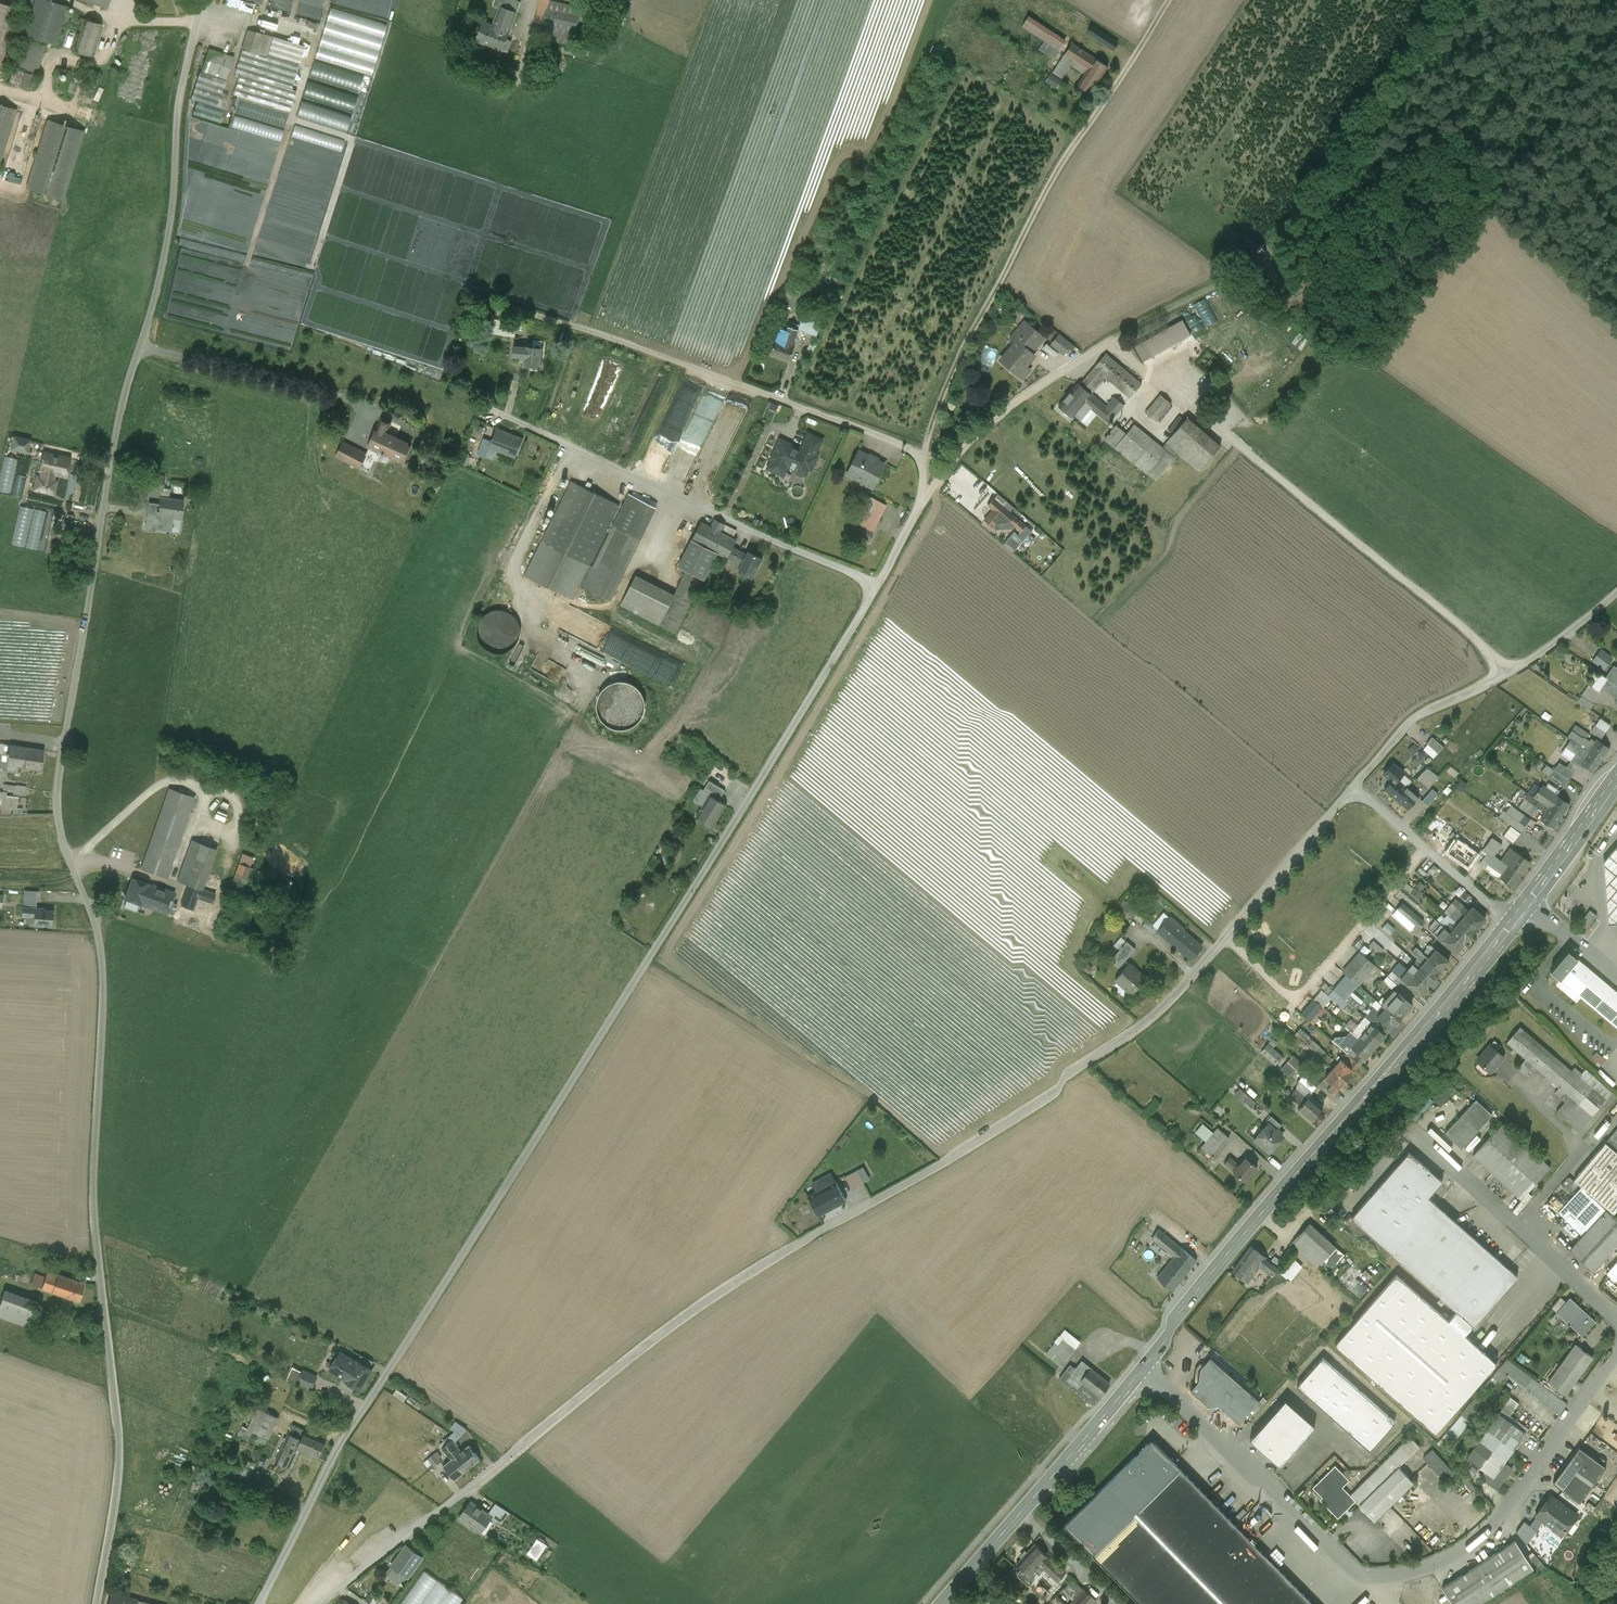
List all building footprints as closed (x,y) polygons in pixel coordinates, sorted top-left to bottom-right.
[(46,0),(37,0),(26,35),(54,44),(61,23),(65,9),(66,7),(46,0)] [(494,5),(499,7),(493,25),(483,21),(483,22),(510,31),(517,12),(513,11),(517,0),(496,0),(494,5)] [(536,21),(545,23),(548,9),(549,2),(550,0),(540,0),(536,21)] [(590,10),(549,2),(548,9),(580,15),(588,17),(590,10)] [(0,3),(0,64),(18,8),(0,3)] [(1008,4),(996,22),(1050,56),(1062,38),(1008,4)] [(102,24),(78,16),(78,13),(65,9),(61,23),(81,29),(74,50),(91,56),(102,24)] [(224,15),(243,20),(245,15),(226,9),(224,15)] [(316,59),(371,75),(386,25),(331,9),(316,59)] [(580,15),(548,9),(545,23),(553,25),(552,34),(575,39),(580,15)] [(510,31),(483,22),(476,41),(503,51),(503,50),(508,52),(512,41),(507,39),(510,31)] [(1119,43),(1099,29),(1093,37),(1113,51),(1119,43)] [(261,34),(258,33),(258,32),(256,31),(255,32),(248,30),(241,49),(242,49),(266,57),(272,36),(262,33),(261,34)] [(272,36),(266,57),(242,49),(235,72),(239,73),(291,89),(304,46),(272,36)] [(44,50),(23,44),(15,67),(35,75),(44,50)] [(1073,44),(1046,84),(1055,90),(1074,63),(1088,72),(1079,86),(1090,94),(1108,67),(1073,44)] [(468,53),(456,48),(451,61),(464,65),(468,53)] [(233,57),(209,49),(205,60),(230,68),(233,57)] [(230,68),(205,60),(201,72),(226,80),(230,68)] [(314,61),(309,77),(359,93),(364,76),(314,61)] [(31,76),(15,67),(10,83),(27,88),(31,76)] [(224,80),(199,72),(191,98),(223,109),(227,96),(220,93),(224,80)] [(291,89),(239,73),(233,94),(290,111),(296,91),(291,89)] [(68,92),(76,94),(81,76),(73,74),(68,92)] [(307,81),(302,97),(354,112),(359,96),(307,81)] [(296,118),(348,131),(352,115),(299,103),(296,118)] [(0,106),(0,158),(15,110),(0,106)] [(230,127),(280,141),(284,129),(233,115),(230,127)] [(83,132),(48,121),(27,187),(62,197),(83,132)] [(290,138),(342,150),(345,138),(293,126),(290,138)] [(807,296),(802,294),(798,301),(803,303),(807,296)] [(479,302),(470,299),(465,316),(474,319),(479,302)] [(821,325),(802,318),(798,330),(817,336),(821,325)] [(516,322),(495,320),(493,334),(514,336),(516,322)] [(1188,321),(1146,345),(1154,359),(1196,335),(1188,321)] [(1024,325),(1011,341),(1016,346),(1018,347),(1019,346),(1031,331),(1024,325)] [(787,330),(782,342),(776,340),(771,353),(789,360),(794,346),(792,345),(798,330),(788,326),(787,330)] [(787,330),(780,328),(776,340),(782,342),(787,330)] [(1031,331),(1019,346),(1030,356),(1043,341),(1031,331)] [(1060,337),(1051,348),(1068,362),(1077,351),(1060,337)] [(526,347),(514,346),(513,357),(525,358),(526,347)] [(541,347),(526,346),(526,347),(525,358),(525,365),(540,367),(541,347)] [(1030,356),(1019,346),(1018,347),(1016,346),(1001,364),(1018,379),(1034,359),(1030,356)] [(993,369),(996,352),(985,350),(982,367),(993,369)] [(1109,378),(1119,367),(1107,357),(1083,385),(1095,395),(1109,378)] [(1119,367),(1109,378),(1134,399),(1144,388),(1119,367)] [(1083,385),(1079,382),(1055,411),(1071,424),(1077,416),(1095,395),(1083,385)] [(1108,407),(1095,395),(1077,416),(1091,428),(1099,418),(1110,427),(1127,407),(1116,398),(1108,407)] [(1150,414),(1161,423),(1172,407),(1162,399),(1150,414)] [(411,442),(387,432),(391,422),(382,417),(368,448),(369,448),(381,453),(402,463),(411,442)] [(1203,471),(1221,448),(1188,422),(1170,445),(1145,426),(1124,452),(1155,476),(1152,480),(1162,488),(1187,458),(1203,471)] [(474,427),(470,437),(476,440),(481,429),(474,427)] [(523,438),(497,427),(493,437),(490,446),(516,457),(523,438)] [(821,440),(809,434),(802,448),(814,454),(821,440)] [(1115,434),(1109,440),(1119,449),(1124,443),(1115,434)] [(487,435),(480,453),(486,455),(490,446),(493,437),(487,435)] [(801,451),(791,446),(791,445),(781,440),(772,458),(773,458),(769,468),(779,472),(782,465),(785,467),(788,465),(796,469),(798,473),(802,475),(805,473),(808,467),(811,468),(816,457),(814,456),(814,454),(802,448),(801,451)] [(366,455),(344,444),(338,456),(369,472),(375,460),(377,461),(381,453),(369,448),(366,455)] [(64,459),(28,451),(22,477),(58,486),(64,459)] [(884,467),(859,454),(848,474),(864,482),(865,480),(874,484),(884,467)] [(17,458),(4,455),(0,474),(0,490),(9,492),(17,458)] [(142,501),(140,529),(168,531),(169,516),(180,517),(181,498),(166,497),(167,487),(162,487),(162,475),(147,474),(146,490),(155,491),(155,502),(142,501)] [(620,505),(572,481),(525,575),(573,599),(590,564),(620,505)] [(412,496),(422,490),(417,482),(407,487),(412,496)] [(656,507),(629,494),(613,525),(640,538),(656,507)] [(869,499),(852,531),(869,540),(886,508),(869,499)] [(1014,517),(994,500),(988,507),(993,511),(985,521),(994,529),(996,526),(997,527),(1001,523),(1002,523),(1008,517),(1012,520),(1014,517)] [(685,511),(669,503),(665,510),(682,519),(685,511)] [(11,544),(36,549),(44,510),(19,505),(11,544)] [(1026,528),(1014,517),(1012,520),(1009,523),(1021,533),(1026,528)] [(719,521),(715,528),(702,520),(692,538),(702,544),(690,567),(699,573),(712,550),(727,558),(731,549),(737,540),(733,537),(721,531),(724,524),(719,521)] [(737,530),(725,524),(724,524),(721,531),(733,537),(737,530)] [(640,538),(613,525),(593,565),(590,564),(580,585),(610,599),(640,538)] [(1031,531),(1026,527),(1021,533),(1025,537),(1031,531)] [(1024,542),(1014,533),(1005,543),(1015,552),(1024,542)] [(669,542),(653,534),(648,544),(664,553),(669,542)] [(744,555),(731,549),(727,557),(740,563),(744,555)] [(761,557),(747,550),(744,555),(740,563),(737,569),(752,576),(761,557)] [(674,594),(659,624),(675,632),(702,578),(686,570),(674,594)] [(674,594),(636,575),(620,605),(659,624),(674,594)] [(610,599),(580,585),(573,597),(614,618),(620,605),(610,599)] [(494,610),(491,610),(489,612),(486,613),(484,614),(483,616),(482,617),(480,620),(478,622),(478,625),(477,627),(477,629),(477,631),(477,633),(477,635),(477,637),(478,639),(479,641),(480,643),(481,645),(483,646),(484,647),(485,648),(487,650),(490,651),(493,652),(496,653),(499,653),(503,653),(506,652),(509,650),(512,648),(515,646),(517,643),(518,640),(519,639),(520,637),(520,635),(520,633),(520,631),(520,628),(520,627),(519,625),(519,624),(518,622),(517,619),(515,617),(513,615),(511,613),(508,611),(504,610),(501,609),(498,609),(494,610)] [(627,666),(671,684),(673,679),(663,674),(667,664),(634,650),(627,666)] [(1614,665),(1602,656),(1594,667),(1606,675),(1614,665)] [(1615,672),(1607,684),(1609,686),(1616,691),(1616,673),(1615,672)] [(608,680),(602,724),(643,728),(648,685),(608,680)] [(1609,686),(1602,695),(1616,705),(1616,691),(1609,686)] [(1601,699),(1590,692),(1583,702),(1593,710),(1601,699)] [(1593,710),(1583,702),(1579,708),(1592,717),(1596,711),(1593,710)] [(1611,731),(1601,725),(1597,732),(1607,738),(1611,731)] [(1597,732),(1593,729),(1588,736),(1593,738),(1597,732)] [(1591,741),(1576,731),(1573,737),(1584,744),(1585,743),(1588,745),(1591,741)] [(1607,738),(1597,732),(1593,738),(1603,745),(1607,738)] [(1588,745),(1585,743),(1584,744),(1573,737),(1568,743),(1583,753),(1590,758),(1597,748),(1592,745),(1591,747),(1588,745)] [(0,743),(0,767),(2,768),(1,769),(5,770),(6,765),(10,744),(0,743)] [(43,750),(10,744),(6,765),(17,766),(40,770),(43,750)] [(1445,753),(1433,744),(1428,750),(1439,760),(1445,753)] [(1611,755),(1598,746),(1597,748),(1590,758),(1603,767),(1611,755)] [(1590,758),(1583,753),(1578,759),(1581,761),(1586,764),(1590,758)] [(1578,759),(1575,757),(1571,763),(1577,767),(1581,761),(1578,759)] [(1603,767),(1590,758),(1586,764),(1582,770),(1594,779),(1603,767)] [(17,766),(6,765),(5,770),(5,771),(16,773),(17,766)] [(1582,775),(1572,768),(1567,775),(1578,782),(1582,775)] [(1539,771),(1532,769),(1531,775),(1537,777),(1539,771)] [(1405,781),(1393,771),(1385,781),(1393,788),(1396,785),(1399,787),(1405,781)] [(1440,785),(1428,776),(1419,787),(1431,796),(1440,785)] [(1570,787),(1555,777),(1551,784),(1565,794),(1570,787)] [(725,790),(709,781),(703,791),(710,795),(719,800),(725,790)] [(26,786),(16,785),(16,786),(3,784),(2,789),(13,791),(13,794),(25,796),(26,786)] [(1393,788),(1385,797),(1397,807),(1408,795),(1399,787),(1396,785),(1393,788)] [(169,788),(141,868),(167,878),(195,797),(169,788)] [(1558,804),(1544,794),(1536,806),(1550,816),(1563,825),(1571,813),(1558,803),(1558,804)] [(719,800),(710,795),(696,817),(712,827),(726,805),(719,800)] [(1420,805),(1408,795),(1397,807),(1409,818),(1420,805)] [(1434,798),(1424,809),(1429,813),(1439,802),(1434,798)] [(1526,807),(1520,815),(1534,825),(1540,816),(1526,807)] [(1550,816),(1540,809),(1537,813),(1547,820),(1550,816)] [(1526,823),(1512,813),(1507,820),(1522,830),(1526,823)] [(1563,825),(1550,816),(1547,820),(1541,828),(1555,837),(1563,825)] [(1507,820),(1504,818),(1500,824),(1523,840),(1528,834),(1522,830),(1507,820)] [(1526,823),(1522,830),(1528,834),(1532,827),(1526,823)] [(1522,841),(1512,834),(1505,844),(1515,851),(1522,841)] [(217,849),(191,840),(177,881),(187,884),(201,889),(203,890),(217,849)] [(1503,853),(1493,846),(1486,856),(1490,859),(1496,863),(1503,853)] [(251,867),(243,890),(246,891),(256,862),(241,856),(238,863),(251,867)] [(1486,857),(1478,867),(1482,870),(1490,860),(1486,857)] [(1532,870),(1512,857),(1504,869),(1523,882),(1532,870)] [(1610,934),(1616,933),(1616,859),(1606,871),(1610,934)] [(1490,860),(1482,870),(1488,875),(1491,870),(1496,864),(1490,860)] [(251,867),(238,863),(229,891),(241,895),(243,890),(251,867)] [(1472,863),(1468,872),(1473,875),(1478,866),(1472,863)] [(1496,864),(1491,870),(1498,875),(1499,875),(1503,869),(1496,864)] [(1504,869),(1503,869),(1499,875),(1498,875),(1497,877),(1504,882),(1501,886),(1514,894),(1523,882),(1504,869)] [(165,890),(133,878),(126,897),(140,903),(141,903),(166,912),(176,885),(168,882),(165,890)] [(201,889),(187,884),(180,905),(194,909),(197,898),(201,889)] [(203,890),(201,889),(197,898),(212,903),(215,894),(203,890)] [(1417,905),(1425,894),(1419,889),(1413,896),(1407,892),(1404,896),(1417,905)] [(1573,923),(1580,914),(1567,904),(1560,913),(1573,923)] [(34,907),(22,906),(21,917),(24,917),(34,917),(34,908),(34,907)] [(53,910),(34,908),(34,917),(33,923),(33,924),(52,925),(53,910)] [(1471,919),(1458,908),(1454,913),(1479,936),(1487,927),(1474,915),(1471,919)] [(1425,931),(1403,912),(1398,917),(1420,936),(1425,931)] [(1454,913),(1453,912),(1446,921),(1448,923),(1472,944),(1479,936),(1454,913)] [(1398,917),(1393,923),(1404,933),(1409,927),(1398,917)] [(1592,919),(1584,929),(1591,934),(1598,924),(1592,919)] [(1472,944),(1448,923),(1441,932),(1465,953),(1472,944)] [(1186,937),(1172,926),(1160,940),(1192,968),(1204,955),(1185,939),(1186,937)] [(1425,940),(1409,927),(1404,933),(1420,947),(1425,940)] [(1441,932),(1436,927),(1436,928),(1430,935),(1435,940),(1434,941),(1457,961),(1465,953),(1441,932)] [(1159,937),(1148,928),(1143,934),(1154,943),(1159,937)] [(1389,931),(1383,937),(1389,943),(1395,937),(1389,931)] [(1387,951),(1379,944),(1375,949),(1383,956),(1387,952),(1387,951)] [(1384,958),(1374,949),(1370,954),(1380,963),(1384,958)] [(1129,950),(1114,966),(1123,974),(1137,958),(1129,950)] [(1423,961),(1417,956),(1412,961),(1419,967),(1416,970),(1422,975),(1430,967),(1423,962),(1423,961)] [(1451,969),(1438,957),(1434,961),(1428,956),(1423,961),(1423,962),(1430,967),(1443,978),(1451,969)] [(1570,959),(1552,980),(1562,988),(1579,967),(1570,959)] [(1376,974),(1361,961),(1344,981),(1359,994),(1376,974)] [(1443,978),(1430,967),(1422,975),(1436,987),(1443,978)] [(1579,967),(1562,988),(1561,988),(1616,1035),(1616,999),(1579,967)] [(1148,986),(1132,972),(1117,989),(1133,1003),(1148,986)] [(1409,979),(1403,973),(1395,982),(1403,988),(1421,1004),(1428,995),(1415,984),(1410,979),(1409,979)] [(1420,978),(1414,973),(1410,979),(1415,984),(1420,978)] [(1436,987),(1422,975),(1420,978),(1415,984),(1428,995),(1436,987)] [(1395,982),(1393,980),(1389,984),(1399,993),(1403,988),(1395,982)] [(1399,993),(1389,984),(1384,990),(1394,998),(1399,993)] [(1348,1011),(1334,998),(1329,1004),(1344,1018),(1349,1012),(1348,1011)] [(1322,999),(1302,1022),(1312,1031),(1319,1023),(1323,1027),(1329,1021),(1321,1014),(1329,1006),(1322,999)] [(1413,1013),(1396,999),(1382,1014),(1386,1017),(1399,1028),(1400,1029),(1413,1013)] [(1362,1014),(1353,1006),(1348,1011),(1349,1012),(1357,1019),(1362,1014)] [(1399,1028),(1386,1017),(1379,1025),(1386,1031),(1380,1038),(1386,1044),(1399,1028)] [(1379,1025),(1374,1020),(1368,1027),(1373,1032),(1380,1038),(1386,1031),(1379,1025)] [(1373,1032),(1366,1026),(1353,1041),(1360,1047),(1373,1059),(1386,1044),(1380,1038),(1373,1032)] [(1331,1038),(1321,1030),(1317,1035),(1327,1043),(1331,1038)] [(1590,1094),(1522,1036),(1508,1051),(1527,1068),(1519,1078),(1526,1084),(1535,1074),(1562,1098),(1559,1101),(1564,1106),(1563,1108),(1566,1111),(1576,1119),(1580,1113),(1594,1125),(1607,1109),(1596,1099),(1594,1097),(1590,1094)] [(1310,1047),(1300,1038),(1296,1043),(1306,1052),(1310,1047)] [(1351,1041),(1339,1055),(1348,1062),(1360,1047),(1353,1041),(1351,1040),(1351,1041)] [(1334,1068),(1314,1050),(1313,1050),(1310,1047),(1306,1052),(1309,1055),(1309,1056),(1329,1074),(1334,1068)] [(1373,1059),(1360,1047),(1348,1062),(1347,1062),(1361,1073),(1373,1059)] [(1502,1055),(1496,1049),(1491,1054),(1498,1060),(1502,1055)] [(1283,1066),(1268,1053),(1262,1060),(1278,1073),(1283,1066)] [(1498,1060),(1491,1054),(1478,1069),(1492,1081),(1505,1066),(1498,1060)] [(1596,1059),(1592,1065),(1601,1073),(1606,1068),(1596,1059)] [(1361,1073),(1347,1062),(1334,1078),(1347,1089),(1361,1073)] [(1312,1082),(1297,1069),(1292,1074),(1297,1078),(1305,1085),(1307,1087),(1312,1082)] [(1292,1074),(1289,1071),(1285,1076),(1292,1083),(1297,1078),(1292,1074)] [(1347,1089),(1334,1078),(1327,1086),(1334,1093),(1329,1099),(1335,1104),(1347,1089)] [(1307,1087),(1305,1085),(1300,1090),(1313,1102),(1318,1096),(1307,1087)] [(1614,1102),(1596,1087),(1590,1094),(1594,1097),(1596,1099),(1607,1109),(1614,1102)] [(1439,1115),(1455,1099),(1448,1093),(1432,1109),(1439,1115)] [(1244,1112),(1250,1105),(1241,1098),(1236,1104),(1244,1112)] [(1311,1106),(1308,1109),(1296,1099),(1290,1106),(1302,1116),(1299,1119),(1312,1131),(1324,1117),(1311,1106)] [(1473,1107),(1441,1141),(1460,1159),(1492,1124),(1473,1107)] [(1155,1108),(1142,1123),(1149,1129),(1162,1114),(1155,1108)] [(1566,1111),(1558,1121),(1567,1129),(1576,1119),(1566,1111)] [(1594,1125),(1580,1113),(1576,1119),(1567,1129),(1581,1140),(1594,1125)] [(1282,1134),(1272,1125),(1266,1132),(1268,1134),(1269,1133),(1277,1140),(1282,1134)] [(1551,1177),(1503,1132),(1474,1164),(1522,1209),(1523,1208),(1541,1189),(1551,1177)] [(1268,1134),(1255,1149),(1270,1162),(1284,1146),(1277,1140),(1269,1133),(1268,1134)] [(1218,1137),(1202,1156),(1214,1165),(1229,1146),(1218,1137)] [(1607,1151),(1616,1159),(1616,1140),(1607,1151)] [(1226,1152),(1233,1158),(1241,1148),(1234,1142),(1226,1152)] [(1576,1188),(1615,1222),(1616,1220),(1616,1159),(1607,1151),(1576,1188)] [(1518,1286),(1428,1206),(1442,1190),(1410,1162),(1352,1227),(1475,1335),(1475,1336),(1518,1286)] [(1258,1175),(1247,1165),(1240,1172),(1231,1164),(1225,1171),(1245,1189),(1258,1175)] [(851,1185),(856,1192),(864,1186),(858,1179),(851,1185)] [(1580,1194),(1571,1186),(1563,1194),(1572,1203),(1580,1194)] [(820,1217),(844,1204),(834,1187),(811,1200),(820,1217)] [(1541,1189),(1523,1208),(1527,1213),(1545,1193),(1541,1189)] [(1583,1196),(1560,1221),(1567,1228),(1571,1223),(1589,1240),(1603,1224),(1616,1237),(1616,1227),(1583,1196)] [(1589,1240),(1571,1259),(1594,1281),(1616,1256),(1616,1237),(1603,1224),(1589,1240)] [(1181,1258),(1158,1240),(1152,1248),(1175,1266),(1181,1258)] [(1325,1268),(1300,1245),(1291,1255),(1317,1278),(1325,1268)] [(1266,1267),(1252,1257),(1235,1280),(1249,1291),(1260,1275),(1266,1267)] [(1197,1270),(1182,1258),(1181,1258),(1175,1266),(1190,1279),(1197,1270)] [(1190,1279),(1175,1266),(1166,1277),(1182,1290),(1190,1279)] [(1266,1267),(1260,1275),(1273,1284),(1278,1276),(1266,1267)] [(1300,1270),(1293,1279),(1299,1283),(1306,1275),(1300,1270)] [(57,1275),(46,1271),(40,1289),(51,1292),(57,1275)] [(1608,1281),(1616,1290),(1616,1271),(1608,1281)] [(70,1279),(57,1275),(51,1292),(65,1297),(70,1279)] [(1182,1290),(1166,1277),(1157,1288),(1173,1300),(1182,1290)] [(85,1284),(70,1279),(65,1297),(79,1302),(85,1284)] [(1397,1285),(1336,1355),(1437,1444),(1498,1373),(1466,1345),(1475,1335),(1458,1321),(1450,1331),(1397,1285)] [(5,1290),(0,1303),(0,1317),(29,1327),(38,1302),(5,1290)] [(1563,1306),(1553,1317),(1558,1322),(1568,1311),(1563,1306)] [(1597,1330),(1572,1307),(1568,1311),(1558,1322),(1584,1345),(1597,1330)] [(45,1319),(39,1317),(36,1329),(41,1331),(45,1319)] [(1071,1354),(1075,1348),(1064,1339),(1059,1345),(1062,1347),(1071,1354)] [(1056,1342),(1049,1351),(1055,1356),(1057,1353),(1062,1347),(1059,1345),(1056,1342)] [(1071,1354),(1062,1347),(1057,1353),(1058,1354),(1066,1360),(1071,1354)] [(361,1355),(357,1362),(340,1352),(329,1369),(346,1379),(346,1380),(360,1389),(372,1370),(369,1368),(373,1361),(361,1355)] [(1577,1353),(1550,1390),(1568,1403),(1595,1366),(1577,1353)] [(1066,1360),(1058,1354),(1055,1359),(1062,1365),(1066,1360)] [(1110,1383),(1083,1362),(1076,1370),(1069,1379),(1072,1382),(1077,1386),(1081,1381),(1100,1396),(1110,1383)] [(1076,1370),(1070,1364),(1059,1378),(1068,1387),(1072,1382),(1069,1379),(1076,1370)] [(1260,1411),(1211,1367),(1190,1390),(1240,1434),(1260,1411)] [(1396,1432),(1323,1367),(1298,1396),(1371,1461),(1396,1432)] [(317,1377),(303,1370),(298,1381),(312,1388),(317,1377)] [(1569,1413),(1508,1370),(1500,1380),(1506,1384),(1561,1423),(1569,1413)] [(1500,1380),(1495,1388),(1501,1392),(1506,1384),(1500,1380)] [(407,1395),(397,1388),(393,1394),(404,1401),(407,1395)] [(1477,1407),(1463,1425),(1468,1430),(1483,1412),(1477,1407)] [(278,1418),(257,1409),(248,1429),(252,1431),(259,1434),(268,1438),(278,1418)] [(1286,1410),(1250,1450),(1280,1476),(1316,1436),(1286,1410)] [(466,1428),(456,1421),(452,1427),(456,1430),(444,1440),(445,1441),(447,1443),(452,1439),(455,1442),(467,1428),(466,1428)] [(1500,1423),(1468,1466),(1488,1482),(1495,1487),(1506,1472),(1528,1443),(1500,1423)] [(305,1430),(292,1424),(289,1433),(302,1439),(305,1431),(305,1430)] [(1463,1425),(1438,1454),(1446,1462),(1472,1433),(1468,1430),(1463,1425)] [(248,1429),(242,1426),(238,1435),(248,1439),(252,1431),(248,1429)] [(325,1440),(305,1431),(302,1439),(298,1447),(318,1456),(325,1440)] [(288,1432),(275,1461),(289,1467),(298,1447),(302,1439),(289,1433),(288,1432)] [(268,1438),(259,1434),(255,1442),(264,1446),(268,1438)] [(455,1442),(452,1439),(447,1443),(456,1455),(462,1451),(455,1442)] [(1151,1439),(1065,1524),(1064,1525),(1065,1525),(1142,1603),(1313,1603),(1151,1439)] [(447,1443),(445,1441),(440,1445),(451,1459),(456,1455),(447,1443)] [(462,1451),(456,1455),(468,1468),(480,1459),(469,1445),(462,1451)] [(1411,1446),(1385,1472),(1395,1482),(1399,1477),(1421,1456),(1411,1446)] [(438,1460),(434,1454),(428,1458),(434,1466),(440,1462),(438,1460)] [(468,1468),(456,1455),(451,1459),(444,1465),(455,1479),(468,1468)] [(1581,1457),(1554,1492),(1581,1512),(1608,1476),(1581,1457)] [(1431,1458),(1421,1468),(1444,1491),(1454,1481),(1431,1458)] [(253,1471),(241,1466),(237,1475),(247,1480),(248,1480),(253,1471)] [(1385,1472),(1379,1477),(1366,1490),(1376,1499),(1360,1515),(1361,1515),(1376,1531),(1415,1493),(1399,1477),(1395,1482),(1385,1472)] [(1506,1472),(1495,1487),(1488,1482),(1484,1488),(1498,1498),(1514,1478),(1506,1472)] [(237,1475),(236,1474),(233,1480),(244,1485),(247,1480),(237,1475)] [(1336,1476),(1313,1498),(1341,1526),(1356,1511),(1351,1505),(1343,1497),(1350,1490),(1336,1476)] [(1366,1490),(1351,1505),(1356,1511),(1360,1515),(1376,1499),(1366,1490)] [(488,1513),(471,1501),(459,1516),(481,1532),(492,1517),(492,1516),(488,1513)] [(509,1512),(495,1503),(488,1513),(492,1516),(492,1517),(501,1523),(509,1512)] [(1577,1525),(1552,1507),(1539,1524),(1556,1538),(1555,1539),(1563,1545),(1577,1525)] [(1538,1540),(1526,1531),(1518,1542),(1528,1554),(1538,1540)] [(546,1545),(533,1536),(524,1550),(537,1559),(546,1545)] [(1056,1563),(1034,1544),(1017,1563),(1022,1568),(1017,1573),(1017,1576),(1027,1585),(1030,1584),(1044,1569),(1047,1572),(1056,1563)] [(406,1546),(392,1565),(407,1576),(422,1557),(406,1546)] [(1443,1597),(1447,1603),(1493,1603),(1534,1577),(1516,1549),(1505,1556),(1504,1554),(1499,1558),(1500,1559),(1443,1597)] [(120,1568),(130,1570),(134,1557),(124,1555),(120,1568)] [(1528,1564),(1540,1579),(1544,1575),(1532,1561),(1528,1564)] [(1065,1572),(1056,1563),(1047,1572),(1057,1581),(1065,1572)] [(399,1603),(420,1603),(437,1581),(423,1571),(399,1603)] [(420,1603),(440,1603),(450,1590),(437,1581),(420,1603)] [(369,1603),(377,1595),(361,1582),(354,1590),(369,1603)] [(1070,1603),(1086,1603),(1092,1597),(1084,1589),(1070,1603)] [(440,1603),(460,1603),(463,1600),(450,1590),(440,1603)] [(111,1593),(108,1603),(135,1603),(136,1599),(111,1593)]
